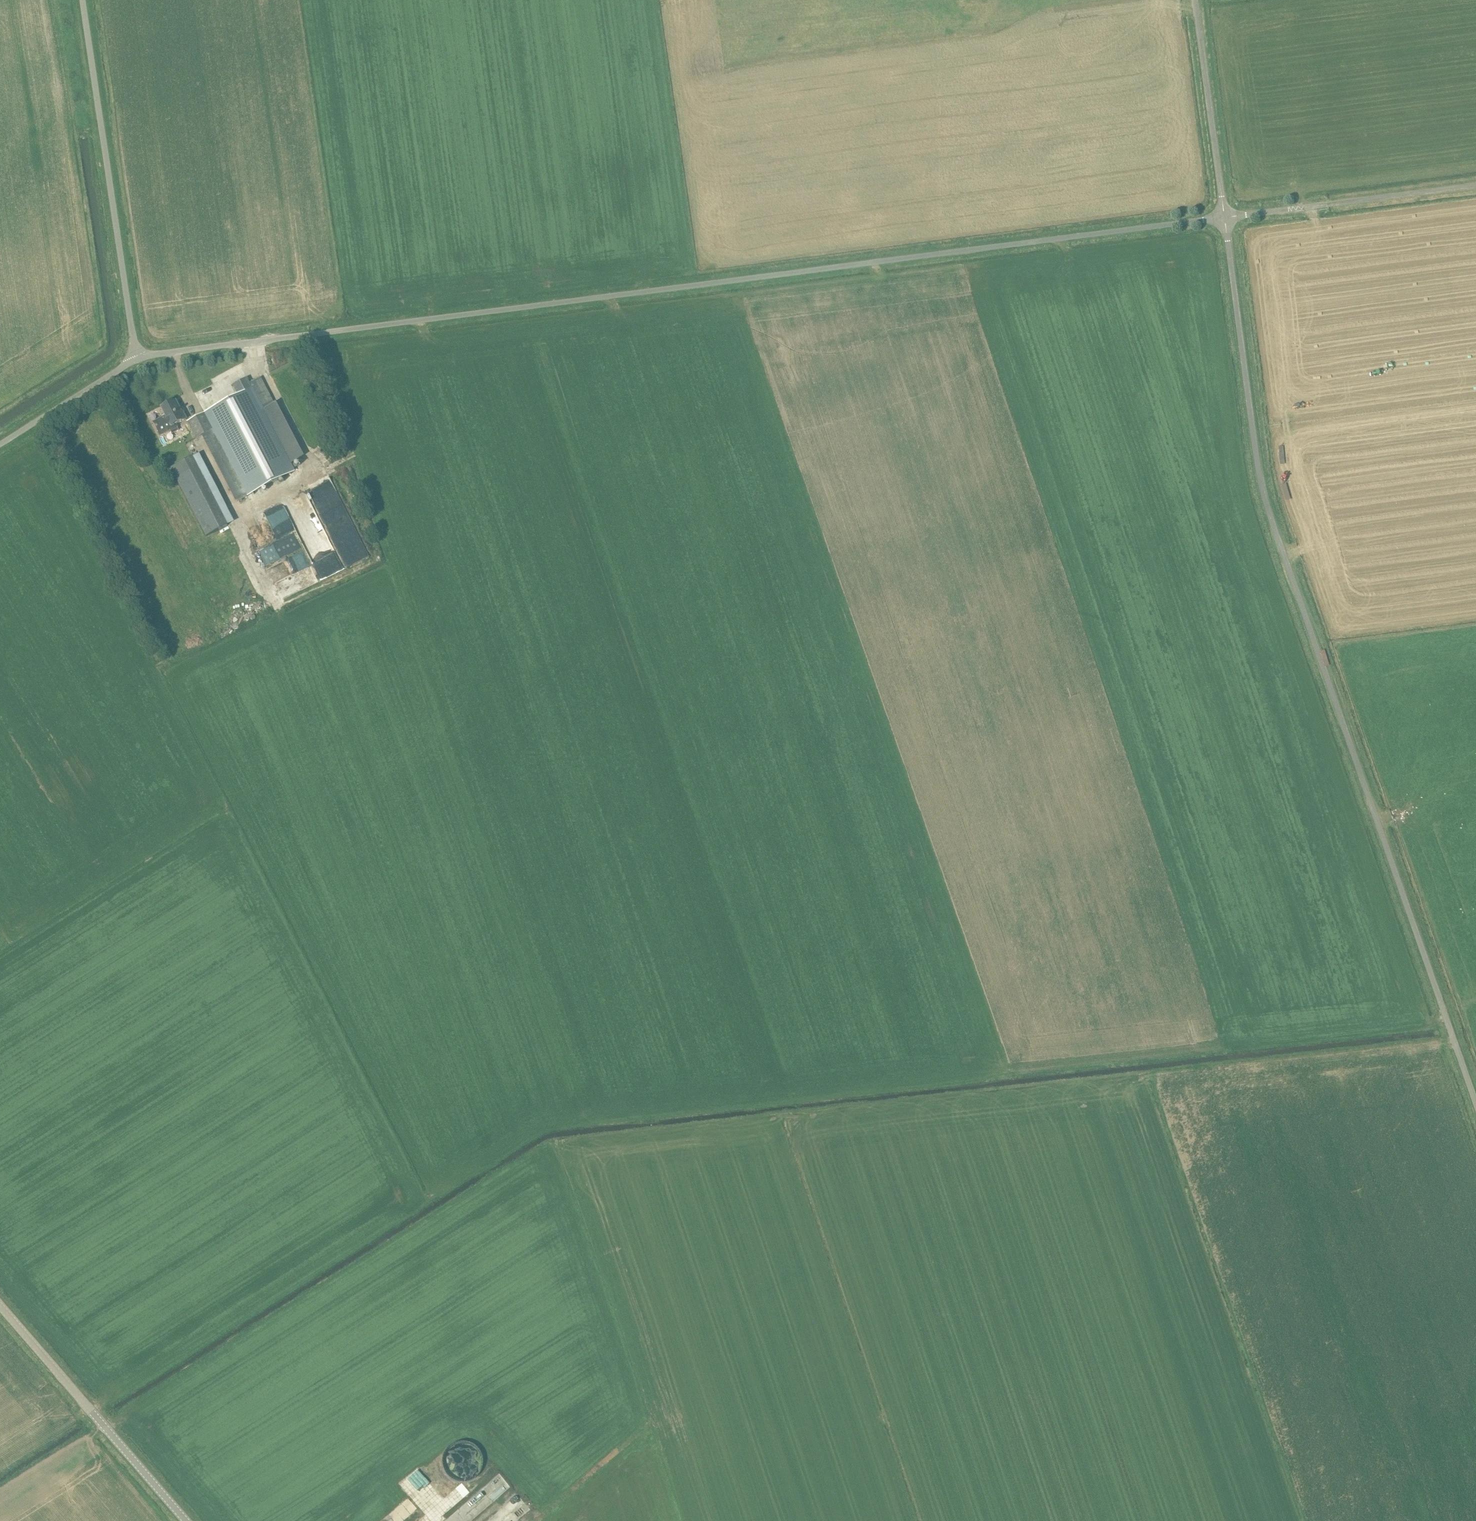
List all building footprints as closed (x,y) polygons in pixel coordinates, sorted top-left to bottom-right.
[(214,429),(203,435),(238,501),(287,475),(295,471),(291,463),(301,458),(260,377),(249,383),(246,378),(233,385),(238,395),(205,412),(214,429)] [(181,413),(175,401),(161,408),(165,417),(153,423),(160,436),(173,429),(172,427),(186,419),(182,412),(181,413)] [(214,429),(205,412),(187,422),(196,439),(203,435),(214,429)] [(170,469),(205,537),(233,522),(199,455),(170,469)] [(317,508),(335,549),(350,543),(353,551),(346,554),(349,561),(365,554),(340,498),(317,508)] [(291,535),(260,549),(265,561),(296,546),(291,535)] [(468,1473),(472,1446),(451,1443),(447,1470),(468,1473)] [(418,1469),(400,1485),(409,1495),(427,1479),(418,1469)] [(530,1508),(517,1493),(494,1513),(492,1513),(488,1508),(491,1499),(508,1484),(499,1473),(463,1504),(462,1508),(463,1509),(475,1513),(486,1503),(485,1508),(475,1516),(480,1518),(481,1519),(485,1520),(484,1520),(515,1520),(530,1508)]
